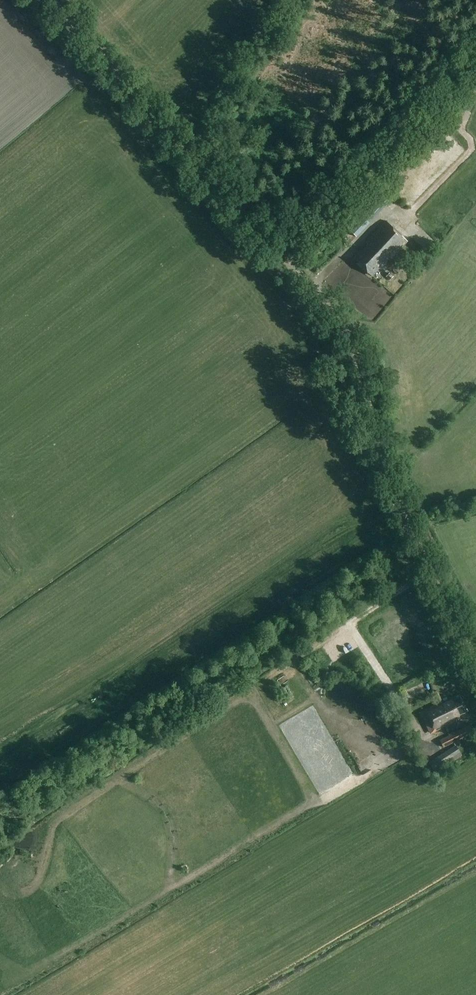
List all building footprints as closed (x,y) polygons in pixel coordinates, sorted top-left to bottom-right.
[(378,188),(344,226),(357,237),(390,199),(378,188)] [(381,269),(407,242),(385,221),(365,242),(367,244),(353,259),(371,276),(379,267),(381,269)] [(296,666),(286,672),(288,676),(299,670),(296,666)] [(433,693),(438,704),(441,702),(443,702),(437,691),(433,693)] [(460,697),(452,701),(450,698),(443,702),(441,702),(438,704),(425,710),(436,731),(460,719),(458,716),(467,711),(460,697)] [(327,723),(325,729),(340,735),(342,728),(327,723)] [(464,728),(441,740),(444,747),(457,740),(467,735),(464,728)] [(431,774),(461,755),(455,745),(429,762),(430,763),(426,765),(431,774)] [(423,750),(417,754),(423,763),(429,760),(423,750)]
